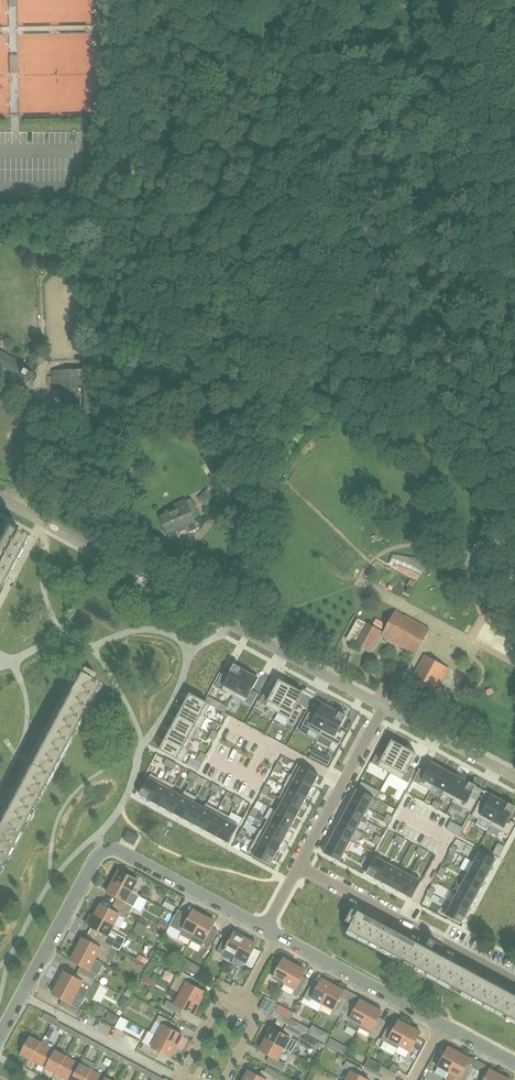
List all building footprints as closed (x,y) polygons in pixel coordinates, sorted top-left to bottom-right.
[(22,233),(15,226),(12,229),(19,236),(22,233)] [(3,351),(0,350),(0,365),(19,376),(17,379),(27,385),(31,379),(34,381),(38,376),(34,373),(39,365),(29,359),(25,367),(19,363),(20,361),(3,351)] [(96,385),(96,375),(95,363),(84,363),(84,370),(53,371),(54,388),(62,388),(63,403),(79,401),(78,386),(96,385)] [(207,491),(199,499),(207,506),(215,498),(207,491)] [(168,515),(161,518),(171,541),(179,537),(180,535),(179,532),(187,528),(188,532),(190,533),(198,529),(200,526),(199,526),(199,525),(200,525),(198,522),(197,521),(198,521),(194,520),(193,519),(198,516),(191,499),(186,501),(185,500),(175,504),(176,507),(166,511),(168,515)] [(26,541),(24,540),(4,529),(0,537),(0,590),(26,541)] [(409,570),(398,566),(397,568),(408,572),(419,577),(420,575),(409,570)] [(505,579),(514,575),(514,574),(512,567),(502,570),(505,579)] [(412,588),(416,582),(411,579),(407,586),(412,588)] [(270,610),(265,611),(268,622),(273,620),(272,615),(270,610)] [(397,612),(384,635),(415,653),(428,630),(397,612)] [(375,618),(372,624),(382,630),(385,624),(375,618)] [(347,639),(370,652),(381,632),(358,619),(347,639)] [(425,656),(413,678),(436,691),(437,691),(441,684),(449,669),(425,656)] [(222,674),(215,686),(233,696),(247,671),(235,665),(228,678),(222,674)] [(99,683),(92,680),(95,674),(83,667),(80,673),(79,672),(0,820),(0,867),(99,683)] [(247,671),(233,696),(252,706),(258,694),(252,691),(259,678),(247,671)] [(266,691),(259,703),(278,713),(292,687),(280,680),(272,694),(266,691)] [(292,687),(278,713),(289,719),(287,723),(294,726),(303,710),(297,706),(304,693),(292,687)] [(190,694),(184,706),(207,718),(207,717),(205,716),(210,705),(204,702),(190,694)] [(309,713),(303,725),(321,734),(320,735),(320,736),(321,736),(334,710),(322,703),(316,716),(309,713)] [(184,706),(178,717),(201,729),(207,718),(184,706)] [(334,710),(321,736),(339,746),(346,733),(340,729),(347,716),(334,710)] [(178,717),(172,728),(192,738),(198,728),(200,729),(201,729),(178,717)] [(172,728),(166,739),(189,751),(189,750),(187,749),(192,738),(172,728)] [(166,739),(160,750),(183,762),(189,751),(166,739)] [(379,751),(372,763),(390,773),(404,747),(392,741),(385,755),(379,751)] [(404,747),(390,773),(409,783),(415,771),(409,768),(416,754),(404,747)] [(324,756),(321,763),(328,767),(331,760),(324,756)] [(167,759),(164,764),(170,768),(173,762),(167,759)] [(420,769),(413,781),(431,791),(443,768),(431,762),(426,772),(420,769)] [(291,775),(290,775),(313,787),(319,776),(298,764),(292,775),(291,775)] [(443,768),(431,791),(434,786),(444,792),(443,794),(454,774),(443,768)] [(151,774),(140,796),(151,802),(163,779),(162,780),(151,774)] [(454,774),(443,794),(454,800),(453,802),(465,780),(454,774)] [(290,775),(284,786),(307,798),(313,787),(290,775)] [(163,779),(151,802),(162,808),(174,785),(163,779)] [(465,780),(453,802),(471,812),(477,800),(471,797),(477,786),(465,780)] [(174,785),(162,808),(173,814),(186,791),(185,791),(182,796),(172,790),(175,786),(174,785)] [(285,787),(280,798),(301,809),(307,798),(284,786),(284,787),(285,787)] [(358,789),(352,800),(369,809),(374,798),(358,789)] [(186,791),(173,814),(185,820),(197,797),(186,791)] [(478,804),(472,816),(479,820),(480,818),(491,824),(490,826),(504,801),(492,794),(485,807),(478,804)] [(197,797),(185,820),(196,826),(207,804),(206,804),(205,808),(195,802),(197,798),(197,797)] [(281,799),(275,810),(295,820),(301,809),(280,798),(279,798),(281,799)] [(352,800),(346,810),(363,819),(369,809),(352,800)] [(490,826),(509,836),(514,824),(514,823),(509,820),(514,809),(514,807),(504,801),(490,826)] [(207,804),(196,826),(207,832),(218,810),(207,804)] [(218,810),(207,832),(218,838),(229,816),(218,810)] [(268,819),(268,820),(289,831),(295,820),(275,810),(277,811),(271,821),(268,819)] [(346,810),(340,821),(357,830),(363,819),(346,810)] [(229,816),(218,838),(229,844),(239,826),(228,820),(230,817),(229,816)] [(261,830),(283,842),(289,831),(268,820),(262,831),(261,830)] [(340,821),(335,831),(352,840),(357,830),(340,821)] [(451,822),(447,829),(458,835),(462,828),(451,822)] [(261,830),(255,841),(277,854),(283,842),(261,830)] [(129,831),(124,840),(134,846),(139,837),(129,831)] [(335,831),(329,842),(346,851),(352,840),(335,831)] [(255,841),(248,853),(271,865),(277,854),(255,841)] [(329,842),(323,853),(340,862),(346,851),(329,842)] [(479,851),(474,862),(490,871),(496,860),(479,851)] [(376,857),(367,874),(378,881),(388,863),(376,857)] [(474,862),(468,873),(485,882),(490,871),(474,862)] [(388,863),(378,881),(389,887),(399,869),(388,863)] [(399,869),(389,887),(400,892),(410,875),(399,869)] [(113,882),(132,892),(138,880),(119,870),(113,882)] [(468,873),(462,883),(479,892),(485,882),(468,873)] [(410,875),(400,892),(412,899),(421,881),(410,875)] [(126,903),(132,892),(113,882),(107,893),(120,900),(117,905),(131,913),(134,907),(126,903)] [(462,883),(457,894),(474,903),(479,892),(462,883)] [(457,894),(451,904),(468,913),(474,903),(457,894)] [(167,899),(162,907),(172,913),(177,905),(167,899)] [(131,913),(117,905),(114,911),(101,904),(95,915),(114,925),(120,915),(127,919),(131,913)] [(451,904),(445,915),(462,924),(468,913),(451,904)] [(435,953),(437,950),(433,948),(436,942),(431,939),(428,945),(427,948),(359,911),(358,912),(353,909),(346,922),(352,925),(348,931),(474,999),(486,1005),(514,1021),(514,995),(435,953)] [(191,941),(204,916),(193,910),(189,919),(183,916),(176,929),(181,932),(180,935),(191,941)] [(176,929),(183,916),(177,912),(170,926),(176,929)] [(111,932),(114,925),(95,915),(89,927),(102,934),(99,939),(113,946),(118,936),(111,932)] [(202,947),(204,944),(210,947),(217,934),(211,931),(216,922),(204,916),(191,941),(202,947)] [(168,924),(162,920),(159,927),(165,930),(168,924)] [(236,957),(246,938),(235,932),(230,941),(224,938),(217,951),(223,954),(223,955),(224,958),(233,963),(236,957)] [(113,946),(99,939),(96,945),(83,938),(77,949),(96,959),(99,954),(106,958),(113,946)] [(236,957),(246,963),(246,964),(252,967),(260,952),(254,949),(257,944),(246,938),(236,957)] [(101,962),(96,959),(77,949),(71,961),(84,968),(81,973),(94,980),(97,975),(99,975),(104,966),(100,964),(101,962)] [(139,955),(137,959),(146,964),(148,960),(139,955)] [(284,983),(295,965),(283,959),(273,977),(284,983)] [(196,964),(192,971),(199,975),(203,968),(196,964)] [(295,965),(284,983),(296,989),(294,993),(300,996),(307,982),(301,979),(306,971),(295,965)] [(94,980),(81,973),(78,979),(65,972),(59,983),(77,993),(85,997),(94,980)] [(181,994),(200,1004),(206,992),(193,985),(196,980),(182,972),(179,978),(187,983),(181,994)] [(149,977),(144,974),(141,979),(141,980),(139,984),(144,987),(149,977)] [(218,978),(215,985),(228,993),(232,986),(218,978)] [(323,1004),(333,985),(322,979),(317,988),(311,985),(304,998),(310,1001),(312,998),(323,1004)] [(77,993),(59,983),(53,994),(66,1001),(63,1007),(79,1016),(82,1010),(79,1008),(85,997),(77,993)] [(333,985),(323,1004),(334,1010),(332,1013),(338,1016),(346,1003),(340,1000),(344,991),(333,985)] [(194,1015),(200,1004),(181,994),(175,1005),(167,1001),(164,1007),(177,1014),(181,1008),(194,1015)] [(129,1001),(123,998),(120,1004),(126,1006),(129,1001)] [(277,1010),(272,1007),(275,1003),(265,998),(259,1009),(273,1017),(276,1011),(277,1010)] [(360,1028),(371,1006),(360,1000),(356,1009),(350,1005),(342,1019),(348,1022),(347,1025),(358,1032),(360,1028)] [(360,1028),(371,1034),(377,1037),(384,1024),(378,1021),(383,1012),(371,1006),(360,1028)] [(287,1024),(290,1018),(276,1011),(273,1017),(287,1024)] [(45,1013),(42,1019),(55,1026),(58,1020),(45,1013)] [(119,1018),(109,1013),(106,1018),(116,1023),(119,1018)] [(158,1036),(177,1046),(183,1035),(170,1028),(173,1022),(159,1015),(156,1021),(164,1025),(158,1036)] [(310,1029),(290,1018),(287,1024),(307,1035),(310,1029)] [(400,1045),(410,1027),(409,1026),(411,1023),(402,1018),(400,1021),(399,1021),(394,1029),(388,1026),(381,1039),(387,1043),(389,1039),(400,1045)] [(70,1029),(62,1025),(60,1029),(68,1033),(70,1029)] [(312,1025),(307,1035),(325,1044),(330,1035),(312,1025)] [(410,1027),(400,1045),(411,1051),(421,1033),(410,1027)] [(272,1028),(266,1039),(284,1049),(292,1053),(298,1042),(301,1036),(288,1029),(285,1035),(272,1028)] [(83,1036),(75,1031),(73,1036),(81,1040),(83,1036)] [(317,1040),(307,1035),(304,1040),(314,1046),(317,1040)] [(171,1058),(177,1046),(158,1036),(152,1047),(144,1043),(141,1049),(155,1057),(158,1051),(171,1058)] [(33,1061),(43,1043),(30,1037),(27,1042),(25,1041),(21,1048),(23,1049),(20,1055),(33,1061)] [(96,1043),(88,1038),(85,1043),(94,1047),(96,1043)] [(278,1060),(284,1049),(266,1039),(260,1050),(273,1057),(270,1063),(283,1070),(286,1064),(278,1060)] [(335,1042),(332,1048),(344,1054),(347,1048),(335,1042)] [(45,1068),(55,1050),(43,1043),(33,1061),(45,1068)] [(109,1050),(100,1045),(98,1049),(106,1054),(109,1050)] [(449,1072),(460,1053),(448,1047),(438,1066),(435,1072),(446,1078),(449,1072)] [(58,1075),(68,1057),(55,1050),(45,1068),(58,1075)] [(121,1056),(113,1052),(111,1056),(119,1061),(121,1056)] [(449,1072),(460,1078),(459,1079),(467,1079),(472,1071),(466,1068),(471,1059),(460,1053),(449,1072)] [(58,1075),(68,1079),(71,1079),(80,1064),(68,1057),(58,1075)] [(71,1079),(87,1079),(93,1070),(91,1069),(94,1063),(83,1058),(80,1064),(71,1079)] [(134,1063),(126,1059),(124,1063),(132,1068),(134,1063)] [(357,1074),(360,1068),(347,1061),(344,1067),(351,1071),(347,1079),(368,1079),(357,1074)] [(400,1067),(393,1063),(390,1070),(396,1074),(397,1072),(398,1071),(400,1067)] [(147,1070),(139,1066),(137,1070),(145,1075),(147,1070)] [(379,1073),(391,1079),(393,1079),(396,1074),(382,1066),(379,1073)] [(87,1079),(103,1079),(105,1077),(93,1070),(87,1079)] [(476,1079),(499,1079),(501,1076),(490,1070),(485,1078),(479,1075),(476,1079)] [(278,1079),(265,1072),(262,1078),(249,1071),(244,1079),(278,1079)]
